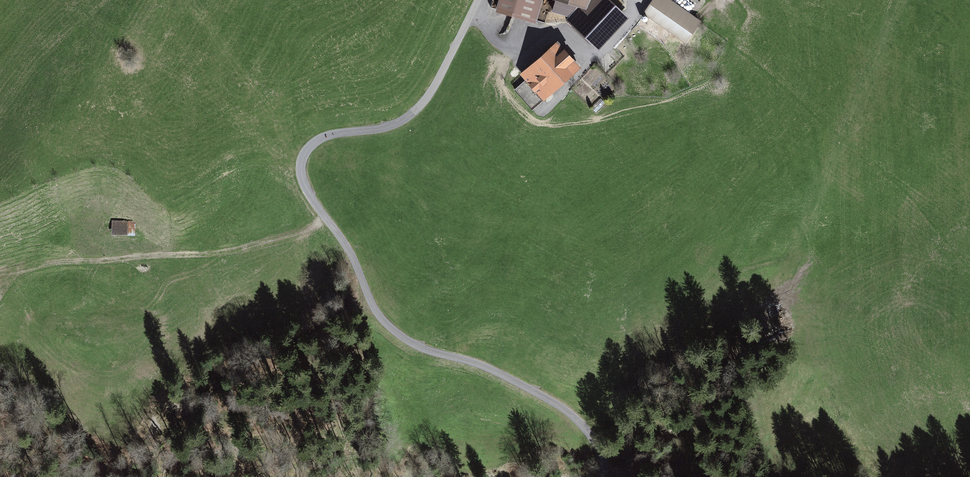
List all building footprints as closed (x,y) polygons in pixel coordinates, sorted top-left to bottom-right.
[(495,9),(536,22),(543,0),(497,0),(495,9)] [(562,0),(554,0),(552,10),(569,15),(578,4),(562,0)] [(630,16),(613,0),(590,0),(587,7),(578,4),(569,15),(567,18),(599,48),(630,16)] [(672,0),(652,0),(643,13),(686,42),(701,20),(672,0)] [(557,40),(520,73),(525,79),(514,89),(532,109),(581,66),(557,40)] [(136,221),(112,220),(112,234),(135,234),(136,221)]
